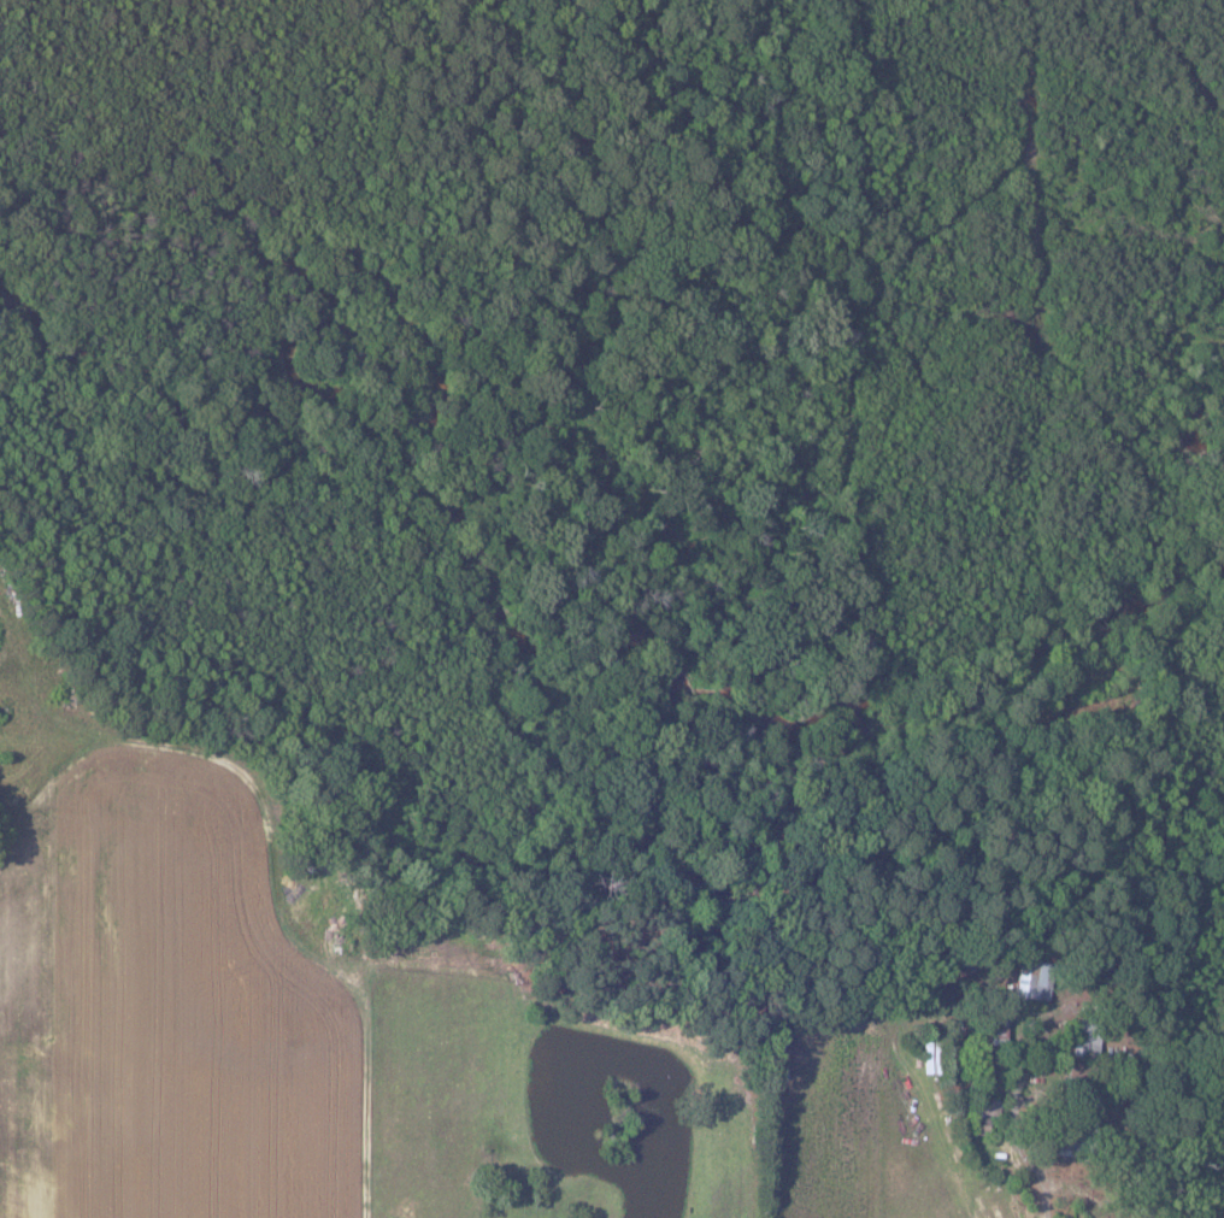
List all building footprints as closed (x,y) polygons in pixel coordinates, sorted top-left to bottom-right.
[(1014,998),(1039,999),(1041,961),(1016,960),(1014,998)] [(988,1045),(1004,1045),(1004,1021),(988,1021),(988,1045)] [(1072,1056),(1097,1057),(1098,1036),(1073,1034),(1072,1056)]
